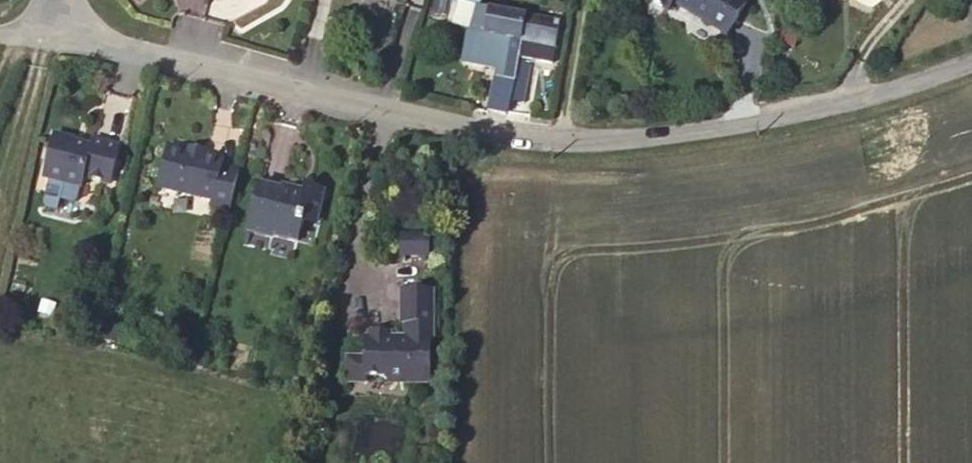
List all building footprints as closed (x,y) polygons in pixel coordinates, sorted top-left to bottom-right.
[(479,0),(459,0),(452,24),(472,29),(477,8),(479,0)] [(480,8),(506,14),(508,3),(493,0),(482,0),(480,8)] [(674,0),(649,0),(668,11),(673,2),(674,0)] [(747,1),(745,0),(674,0),(673,2),(726,35),(747,1)] [(480,8),(477,8),(472,29),(469,44),(506,51),(519,53),(524,18),(506,14),(480,8)] [(559,24),(524,18),(519,53),(518,57),(531,60),(553,64),(559,24)] [(518,57),(519,53),(506,51),(498,91),(510,93),(512,93),(513,94),(518,57)] [(531,60),(518,57),(513,94),(512,102),(524,104),(531,60)] [(506,115),(510,93),(498,91),(497,91),(493,112),(506,115)] [(72,143),(53,138),(43,175),(47,181),(80,190),(82,180),(108,187),(118,150),(90,143),(88,150),(71,145),(72,143)] [(229,213),(238,174),(220,170),(222,164),(201,159),(188,156),(188,153),(168,148),(158,190),(211,203),(210,208),(229,213)] [(203,154),(189,151),(188,153),(188,156),(201,159),(203,154)] [(76,201),(80,190),(47,181),(42,204),(57,207),(60,197),(76,201)] [(280,191),(258,186),(247,234),(270,240),(271,238),(292,243),(296,226),(301,227),(303,220),(316,223),(323,194),(304,189),(303,194),(281,189),(280,191)] [(316,223),(303,220),(301,227),(314,230),(316,223)] [(301,227),(296,226),(292,243),(297,244),(301,227)] [(399,251),(427,253),(429,233),(400,231),(399,251)] [(435,290),(405,290),(405,326),(409,326),(409,340),(393,340),(386,340),(386,335),(383,332),(371,332),(371,340),(368,340),(368,361),(368,378),(385,378),(390,383),(432,383),(432,341),(435,341),(435,290)] [(104,327),(100,342),(119,346),(122,331),(104,327)] [(368,361),(351,361),(351,383),(368,383),(368,378),(368,361)]
